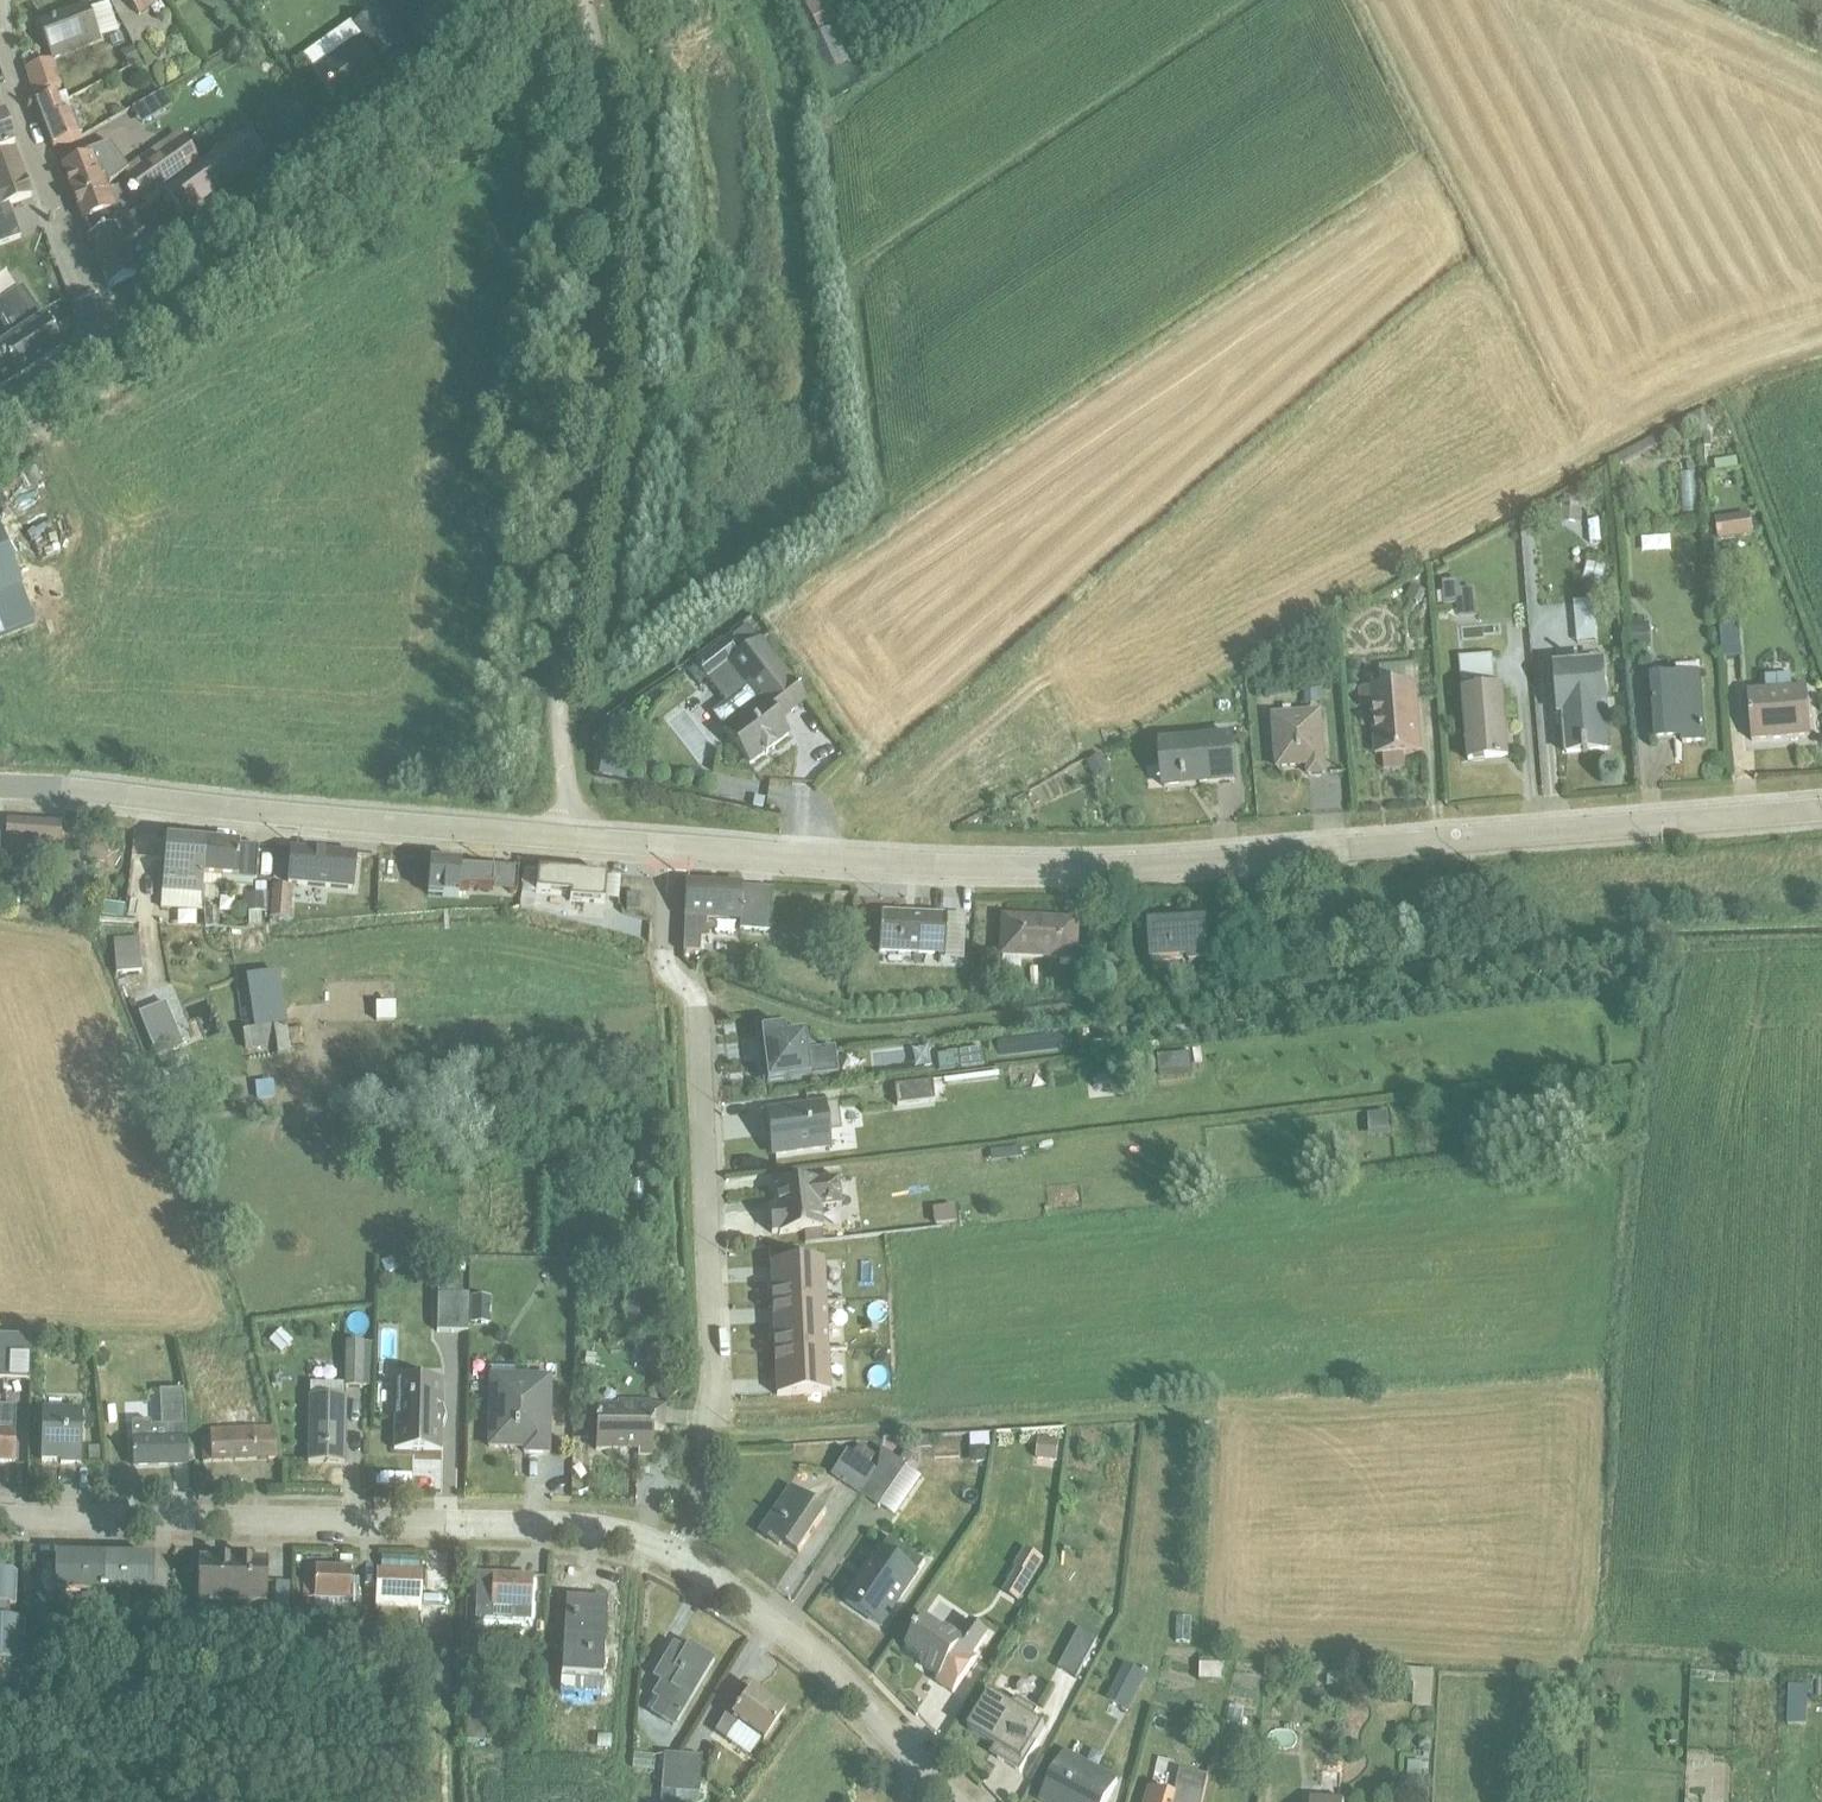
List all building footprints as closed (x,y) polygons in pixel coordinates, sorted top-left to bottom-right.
[(129,1),(141,16),(163,0),(130,0),(129,1)] [(422,19),(447,0),(408,0),(422,19)] [(804,6),(837,70),(860,59),(842,24),(838,26),(825,0),(816,0),(804,6)] [(99,44),(86,8),(40,26),(53,61),(99,44)] [(360,36),(312,70),(336,103),(376,74),(369,64),(392,48),(369,16),(354,27),(360,36)] [(25,72),(35,99),(60,92),(51,64),(25,72)] [(38,106),(54,150),(81,140),(72,116),(59,120),(52,101),(38,106)] [(9,206),(3,188),(25,180),(21,169),(14,150),(15,149),(4,122),(0,111),(0,209),(9,206)] [(166,193),(182,216),(254,164),(237,141),(166,193)] [(128,179),(145,202),(197,165),(181,142),(128,179)] [(89,238),(90,240),(108,233),(125,221),(120,207),(110,211),(97,176),(102,174),(110,185),(126,174),(106,146),(68,160),(71,166),(63,169),(84,221),(85,221),(91,237),(89,238)] [(0,209),(0,246),(21,239),(9,206),(0,209)] [(135,215),(153,237),(161,231),(144,208),(135,215)] [(108,233),(90,240),(109,289),(136,277),(124,247),(144,235),(132,216),(125,221),(108,233)] [(0,303),(0,323),(13,342),(0,351),(0,353),(18,380),(63,349),(44,323),(22,288),(0,303)] [(2,390),(1,389),(15,379),(16,380),(18,380),(0,353),(0,391),(2,390)] [(1705,411),(1616,458),(1618,467),(1693,427),(1693,440),(1704,439),(1704,447),(1711,447),(1711,438),(1707,438),(1705,411)] [(1738,459),(1715,463),(1716,474),(1740,470),(1738,459)] [(1689,510),(1705,508),(1701,469),(1686,471),(1689,510)] [(1565,501),(1561,501),(1560,522),(1582,523),(1583,506),(1580,506),(1580,501),(1578,501),(1578,497),(1565,496),(1565,501)] [(1750,516),(1716,521),(1718,543),(1754,538),(1750,516)] [(1600,521),(1588,522),(1590,543),(1601,542),(1600,521)] [(32,626),(17,592),(15,593),(8,571),(33,559),(32,557),(36,555),(27,534),(25,534),(24,533),(0,542),(0,639),(32,626)] [(1662,551),(1683,551),(1683,533),(1662,533),(1662,551)] [(1588,563),(1584,578),(1602,583),(1606,567),(1588,563)] [(1411,589),(1407,599),(1420,605),(1424,594),(1411,589)] [(1443,595),(1438,595),(1439,607),(1444,607),(1458,607),(1459,621),(1478,620),(1476,591),(1443,594),(1443,595)] [(1595,601),(1574,603),(1578,645),(1598,643),(1595,601)] [(1644,619),(1631,620),(1633,652),(1652,651),(1650,626),(1644,626),(1644,619)] [(1739,621),(1719,622),(1723,661),(1742,660),(1739,621)] [(747,627),(695,667),(696,668),(725,706),(711,716),(727,737),(726,742),(731,748),(735,748),(749,766),(763,756),(765,754),(766,755),(775,749),(773,747),(789,735),(780,723),(806,703),(788,680),(790,678),(786,674),(782,668),(783,668),(763,640),(761,638),(758,641),(750,631),(747,627)] [(1493,657),(1460,659),(1469,765),(1510,761),(1503,686),(1496,686),(1493,657)] [(1603,663),(1554,667),(1558,719),(1565,719),(1568,757),(1584,755),(1585,758),(1589,757),(1589,755),(1611,753),(1603,663)] [(1766,693),(1748,694),(1752,743),(1812,739),(1808,689),(1794,690),(1792,663),(1763,665),(1766,693)] [(1381,690),(1360,692),(1361,710),(1373,709),(1377,759),(1384,759),(1385,771),(1407,770),(1405,757),(1422,755),(1415,665),(1379,668),(1381,690)] [(1700,678),(1653,681),(1657,744),(1683,742),(1684,747),(1705,746),(1700,678)] [(1321,713),(1274,716),(1278,770),(1308,768),(1309,777),(1326,776),(1321,713)] [(612,717),(606,741),(623,745),(629,721),(612,717)] [(1232,736),(1161,742),(1165,789),(1236,783),(1232,736)] [(606,745),(599,773),(626,779),(628,769),(618,767),(622,750),(606,745)] [(1100,754),(1087,761),(1095,777),(1108,770),(1100,754)] [(7,822),(4,868),(43,870),(44,852),(59,853),(61,826),(7,822)] [(164,862),(161,911),(204,915),(201,889),(201,888),(206,844),(173,841),(166,841),(164,862)] [(257,883),(259,853),(259,848),(255,848),(242,847),(214,844),(210,844),(206,844),(201,888),(253,891),(253,882),(257,883)] [(290,852),(287,885),(354,891),(357,858),(328,855),(328,856),(310,854),(290,852)] [(259,853),(257,883),(272,884),(275,854),(259,853)] [(403,879),(405,858),(388,857),(386,878),(403,879)] [(460,872),(460,867),(430,864),(427,906),(457,908),(458,896),(492,899),(493,897),(494,874),(460,872)] [(494,874),(493,897),(516,899),(518,871),(460,867),(460,872),(494,874)] [(523,871),(521,893),(536,894),(536,893),(538,872),(523,871)] [(538,872),(536,893),(569,896),(569,902),(604,905),(605,901),(607,878),(538,872)] [(607,878),(605,901),(618,902),(620,879),(607,878)] [(686,885),(683,955),(700,956),(701,943),(707,943),(707,923),(741,925),(741,915),(742,889),(686,885)] [(772,890),(742,889),(741,915),(770,917),(772,890)] [(269,896),(243,896),(243,912),(249,912),(248,923),(264,923),(264,913),(268,913),(269,896)] [(103,904),(102,916),(124,919),(126,907),(103,904)] [(880,914),(878,956),(945,959),(947,917),(945,917),(945,919),(882,916),(882,914),(880,914)] [(770,917),(741,915),(741,925),(741,932),(769,933),(770,917)] [(945,959),(944,964),(964,965),(966,919),(947,917),(945,959)] [(1003,920),(1001,961),(1078,964),(1079,924),(1003,920)] [(1207,923),(1150,927),(1153,965),(1189,964),(1191,975),(1210,973),(1210,970),(1228,969),(1225,934),(1208,936),(1207,923)] [(139,938),(114,940),(116,974),(141,972),(139,938)] [(1126,956),(1104,956),(1104,986),(1127,985),(1126,956)] [(1059,963),(1058,971),(1072,972),(1072,964),(1059,963)] [(278,973),(245,977),(253,1030),(285,1026),(278,973)] [(164,1003),(138,1014),(156,1058),(182,1047),(164,1003)] [(396,1004),(376,1004),(376,1022),(396,1022),(396,1004)] [(760,1024),(755,1024),(760,1067),(765,1066),(767,1085),(837,1074),(834,1048),(807,1051),(805,1035),(786,1037),(784,1029),(761,1031),(760,1024)] [(289,1028),(243,1034),(245,1053),(276,1049),(277,1056),(293,1054),(289,1028)] [(983,1050),(936,1056),(938,1074),(985,1067),(983,1050)] [(1192,1053),(1153,1057),(1155,1084),(1195,1079),(1192,1053)] [(279,1081),(256,1083),(257,1101),(275,1099),(274,1091),(280,1091),(279,1081)] [(943,1081),(933,1083),(935,1102),(946,1100),(943,1081)] [(933,1083),(895,1088),(897,1107),(935,1102),(933,1083)] [(837,1105),(760,1114),(763,1139),(770,1138),(772,1156),(831,1149),(829,1134),(841,1133),(837,1105)] [(1387,1113),(1368,1115),(1370,1138),(1389,1136),(1387,1113)] [(651,1140),(639,1143),(644,1168),(657,1166),(651,1140)] [(1017,1149),(990,1152),(991,1162),(1018,1159),(1017,1149)] [(769,1216),(767,1219),(768,1227),(771,1229),(772,1235),(779,1234),(779,1236),(803,1233),(821,1231),(822,1231),(820,1209),(841,1207),(838,1179),(774,1188),(776,1210),(769,1210),(769,1216)] [(954,1207),(932,1210),(934,1226),(956,1223),(954,1207)] [(821,1231),(803,1233),(804,1242),(822,1240),(821,1231)] [(395,1261),(384,1266),(388,1276),(399,1271),(395,1261)] [(825,1263),(771,1265),(771,1270),(773,1307),(827,1305),(825,1263)] [(462,1278),(438,1277),(437,1334),(468,1335),(469,1296),(461,1296),(462,1278)] [(642,1290),(623,1294),(630,1322),(649,1318),(642,1290)] [(827,1305),(773,1307),(775,1355),(829,1353),(827,1305)] [(0,1376),(36,1376),(36,1331),(0,1331),(0,1376)] [(281,1331),(269,1342),(281,1354),(293,1342),(281,1331)] [(310,1385),(308,1464),(344,1465),(346,1399),(344,1399),(345,1390),(363,1390),(363,1370),(372,1370),(372,1345),(346,1344),(344,1386),(310,1385)] [(829,1353),(775,1355),(777,1398),(831,1395),(829,1353)] [(200,1386),(214,1384),(212,1366),(198,1367),(200,1386)] [(550,1378),(491,1377),(489,1450),(516,1450),(516,1447),(524,1447),(524,1455),(548,1456),(550,1378)] [(670,1378),(656,1392),(668,1404),(682,1391),(670,1378)] [(396,1381),(394,1452),(442,1453),(442,1426),(444,1423),(444,1417),(444,1412),(443,1408),(444,1383),(396,1381)] [(151,1423),(132,1423),(133,1467),(188,1465),(186,1405),(184,1391),(159,1392),(161,1428),(151,1428),(151,1423)] [(617,1409),(596,1409),(596,1452),(639,1453),(639,1458),(653,1458),(654,1433),(664,1433),(664,1411),(650,1410),(651,1405),(617,1404),(617,1409)] [(226,1405),(206,1406),(206,1419),(207,1419),(226,1418),(226,1410),(226,1405)] [(0,1407),(0,1463),(15,1463),(16,1408),(0,1407)] [(210,1438),(202,1438),(203,1464),(278,1460),(272,1429),(259,1430),(259,1414),(245,1414),(245,1409),(226,1410),(226,1418),(207,1419),(207,1431),(209,1431),(210,1438)] [(42,1438),(41,1462),(61,1463),(61,1465),(81,1466),(82,1411),(44,1410),(43,1438),(42,1438)] [(991,1436),(971,1437),(973,1466),(987,1465),(987,1450),(991,1450),(991,1436)] [(1042,1464),(1064,1465),(1066,1439),(1044,1438),(1042,1464)] [(849,1454),(833,1479),(862,1499),(878,1475),(870,1469),(877,1459),(861,1448),(854,1457),(849,1454)] [(878,1475),(862,1499),(880,1510),(881,1508),(896,1519),(923,1480),(908,1469),(915,1460),(906,1453),(901,1463),(883,1452),(878,1475)] [(793,1491),(762,1535),(780,1548),(783,1544),(800,1556),(828,1515),(793,1491)] [(890,1542),(847,1605),(883,1629),(926,1564),(890,1542)] [(105,1558),(57,1557),(56,1593),(87,1594),(87,1615),(103,1616),(105,1558)] [(105,1558),(103,1616),(119,1617),(119,1611),(120,1597),(120,1595),(151,1596),(152,1559),(105,1558)] [(267,1561),(200,1560),(199,1604),(267,1606),(267,1561)] [(305,1569),(304,1601),(314,1601),(351,1603),(358,1603),(359,1581),(351,1581),(352,1571),(305,1569)] [(377,1612),(376,1615),(382,1615),(382,1628),(420,1629),(421,1599),(421,1593),(422,1573),(378,1571),(377,1612)] [(479,1576),(477,1619),(530,1621),(532,1578),(479,1576)] [(12,1689),(12,1671),(23,1671),(25,1628),(9,1627),(10,1614),(16,1614),(17,1580),(0,1579),(0,1689),(12,1689)] [(270,1612),(269,1621),(289,1622),(290,1584),(277,1583),(275,1612),(270,1612)] [(120,1597),(119,1611),(128,1611),(129,1597),(120,1597)] [(300,1611),(300,1624),(338,1625),(339,1612),(350,1612),(350,1611),(351,1603),(314,1601),(313,1609),(313,1611),(300,1611)] [(566,1603),(560,1694),(615,1698),(619,1647),(605,1646),(607,1606),(566,1603)] [(1197,1643),(1199,1614),(1183,1614),(1182,1642),(1197,1643)] [(928,1622),(907,1652),(924,1664),(922,1668),(940,1680),(937,1685),(954,1696),(978,1661),(974,1658),(989,1637),(971,1624),(960,1639),(946,1629),(944,1633),(928,1622)] [(1079,1631),(1058,1670),(1076,1680),(1097,1641),(1079,1631)] [(659,1704),(651,1717),(672,1730),(711,1662),(689,1649),(685,1655),(674,1648),(654,1682),(660,1685),(652,1699),(659,1704)] [(1125,1666),(1107,1700),(1130,1712),(1148,1678),(1125,1666)] [(1201,1666),(1200,1684),(1224,1684),(1225,1667),(1201,1666)] [(1368,1671),(1351,1686),(1353,1688),(1367,1705),(1384,1690),(1368,1671)] [(1404,1672),(1403,1686),(1415,1687),(1414,1710),(1433,1711),(1435,1674),(1404,1672)] [(1329,1675),(1329,1689),(1349,1690),(1350,1676),(1329,1675)] [(1789,1687),(1787,1727),(1809,1728),(1810,1689),(1789,1687)] [(732,1706),(715,1734),(749,1759),(761,1743),(763,1745),(784,1715),(752,1692),(739,1711),(732,1706)] [(991,1697),(969,1733),(1004,1754),(999,1762),(1021,1776),(1038,1748),(1035,1746),(1043,1730),(1034,1723),(1039,1714),(1018,1702),(1012,1710),(991,1697)] [(467,1713),(466,1741),(486,1742),(487,1714),(467,1713)] [(634,1755),(632,1771),(654,1773),(656,1758),(634,1755)] [(1041,1801),(1109,1801),(1119,1783),(1066,1755),(1041,1801)] [(660,1801),(675,1801),(679,1757),(664,1756),(660,1801)] [(702,1759),(679,1757),(675,1801),(699,1801),(702,1759)] [(1409,1764),(1407,1799),(1423,1800),(1424,1765),(1409,1764)] [(1148,1801),(1204,1801),(1209,1779),(1180,1772),(1174,1798),(1152,1791),(1148,1801)]
